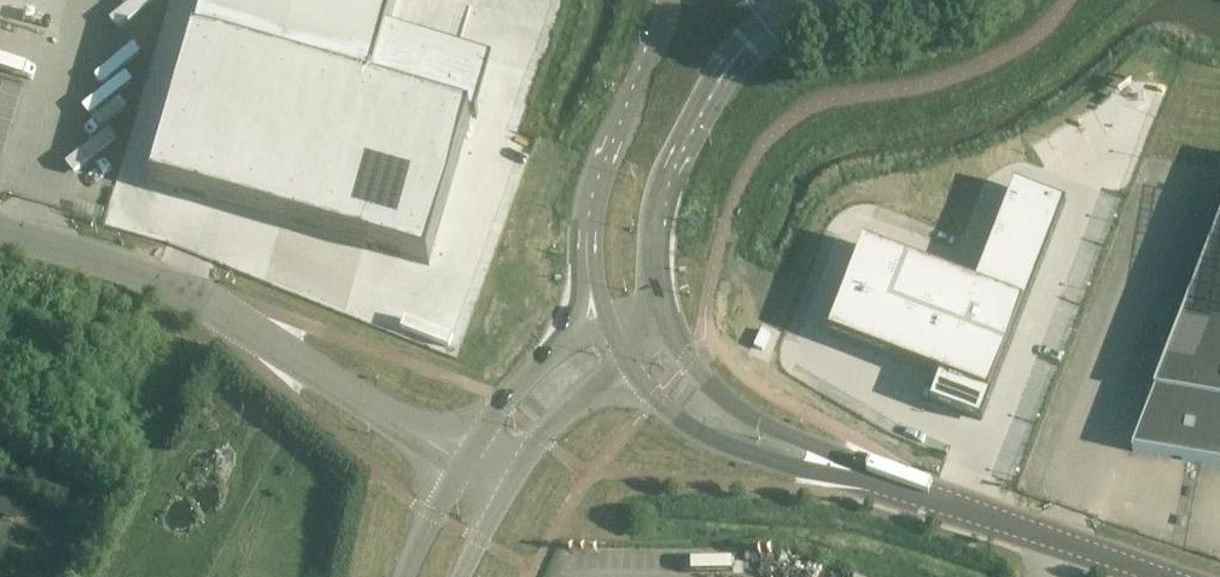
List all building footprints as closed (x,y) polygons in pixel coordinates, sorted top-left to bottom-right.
[(153,187),(430,266),(472,118),(477,120),(479,113),(473,111),(488,61),(457,52),(388,32),(397,0),(207,0),(153,187)] [(1015,187),(1005,213),(1008,214),(1057,233),(1067,207),(1015,187)] [(1005,213),(995,240),(998,241),(1044,259),(1047,260),(1057,233),(1008,214),(1005,213)] [(1155,391),(1156,392),(1155,394),(1133,452),(1219,467),(1219,223),(1155,391)] [(995,240),(984,267),(987,268),(1034,286),(1036,287),(1047,260),(1044,259),(998,241),(995,240)] [(864,245),(855,269),(856,269),(902,287),(911,264),(911,263),(864,245)] [(911,264),(902,287),(893,309),(916,318),(927,322),(945,277),(912,264),(911,264)] [(984,267),(976,289),(979,290),(1025,308),(1028,309),(1036,287),(1034,286),(987,268),(984,267)] [(855,269),(847,291),(848,292),(871,300),(893,309),(902,287),(856,269),(855,269)] [(945,277),(927,322),(938,326),(961,335),(970,313),(979,290),(976,289),(945,277)] [(979,290),(970,313),(1016,331),(1019,332),(1028,309),(1025,308),(979,290)] [(847,291),(829,338),(853,347),(853,346),(871,300),(848,292),(847,291)] [(853,346),(853,347),(875,356),(893,309),(871,300),(853,346)] [(893,309),(875,356),(898,364),(916,318),(893,309)] [(970,313),(961,335),(1008,353),(1010,354),(1019,332),(1016,331),(970,313)] [(916,318),(898,364),(921,372),(938,326),(927,322),(916,318)] [(938,326),(921,372),(941,380),(944,381),(953,358),(961,335),(938,326)] [(961,335),(953,358),(1002,377),(1010,354),(1008,353),(961,335)] [(953,358),(944,381),(990,399),(993,400),(1002,377),(953,358)] [(941,380),(931,406),(983,425),(993,400),(990,399),(944,381),(941,380)]
